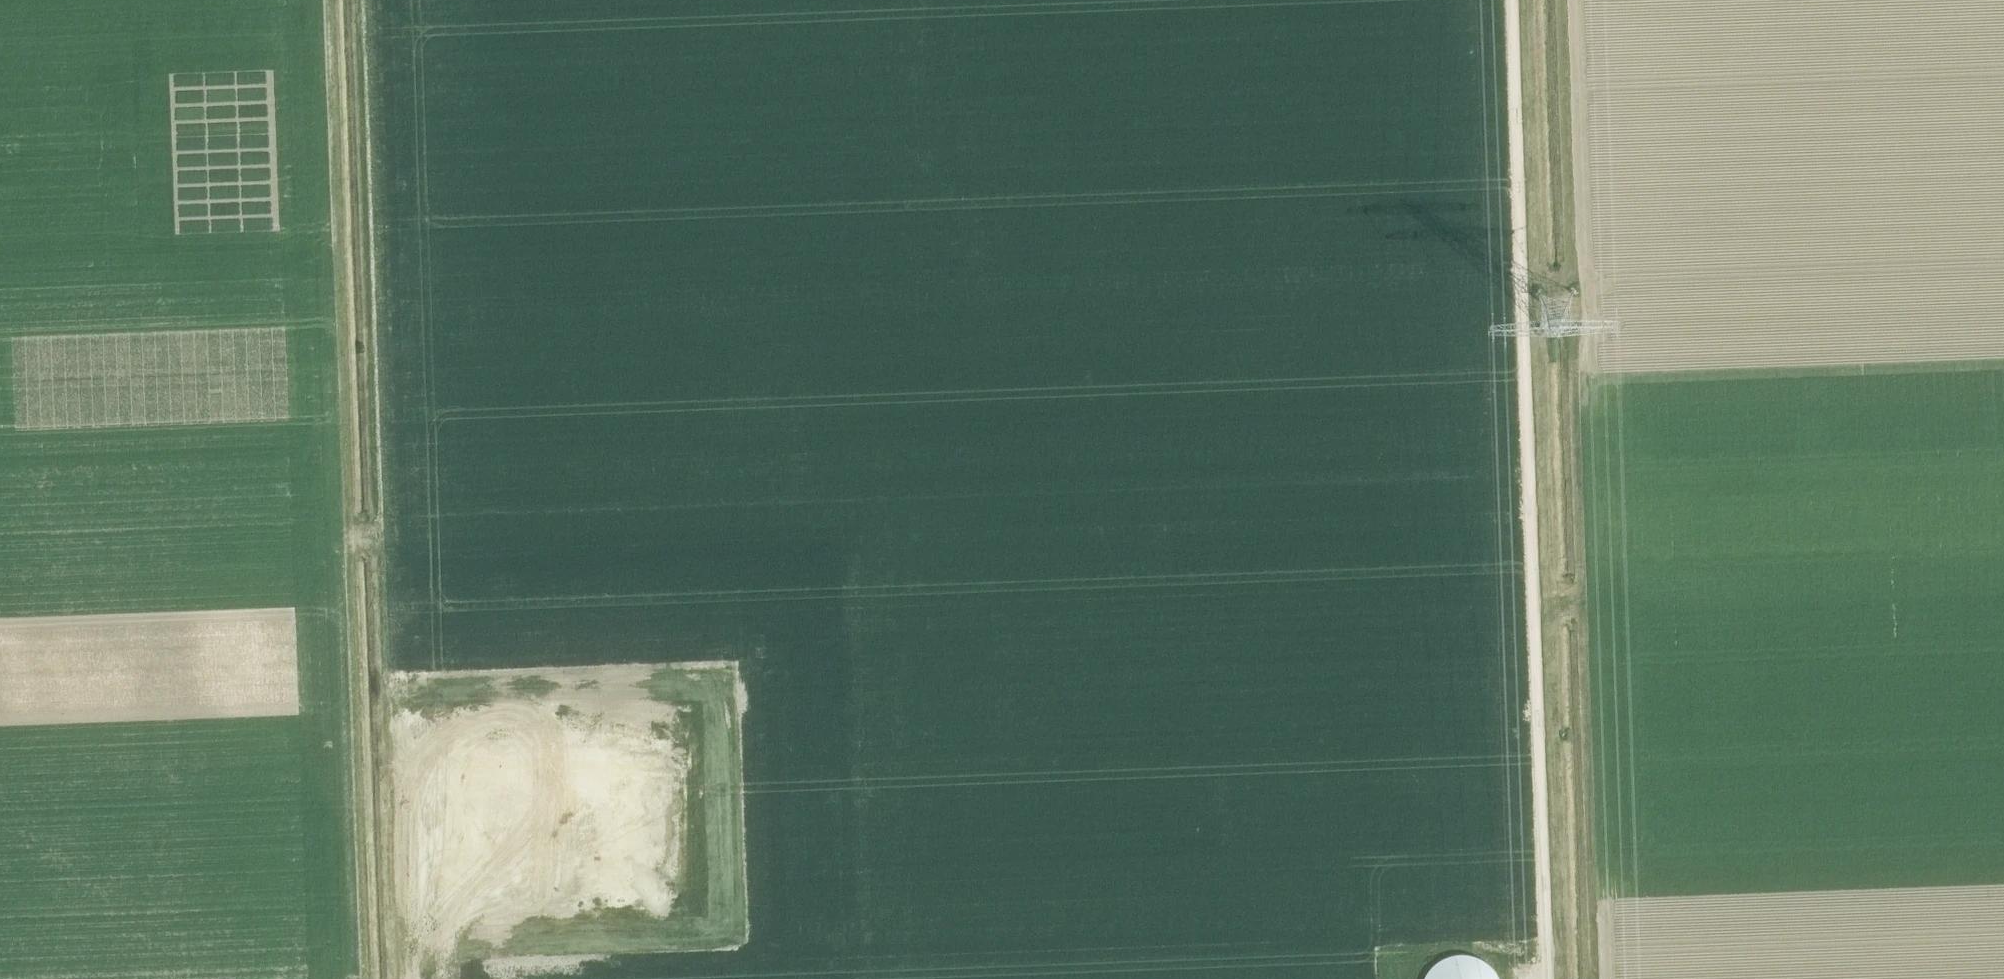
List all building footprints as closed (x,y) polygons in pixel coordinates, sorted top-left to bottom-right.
[(1494,970),(1492,967),(1489,964),(1486,962),(1483,960),(1480,958),(1477,957),(1473,956),(1470,955),(1466,954),(1463,954),(1459,954),(1456,954),(1452,955),(1448,956),(1445,957),(1442,959),(1439,961),(1436,963),(1433,965),(1430,968),(1428,971),(1426,974),(1424,977),(1424,978),(1499,978),(1498,977),(1496,973),(1494,970)]
